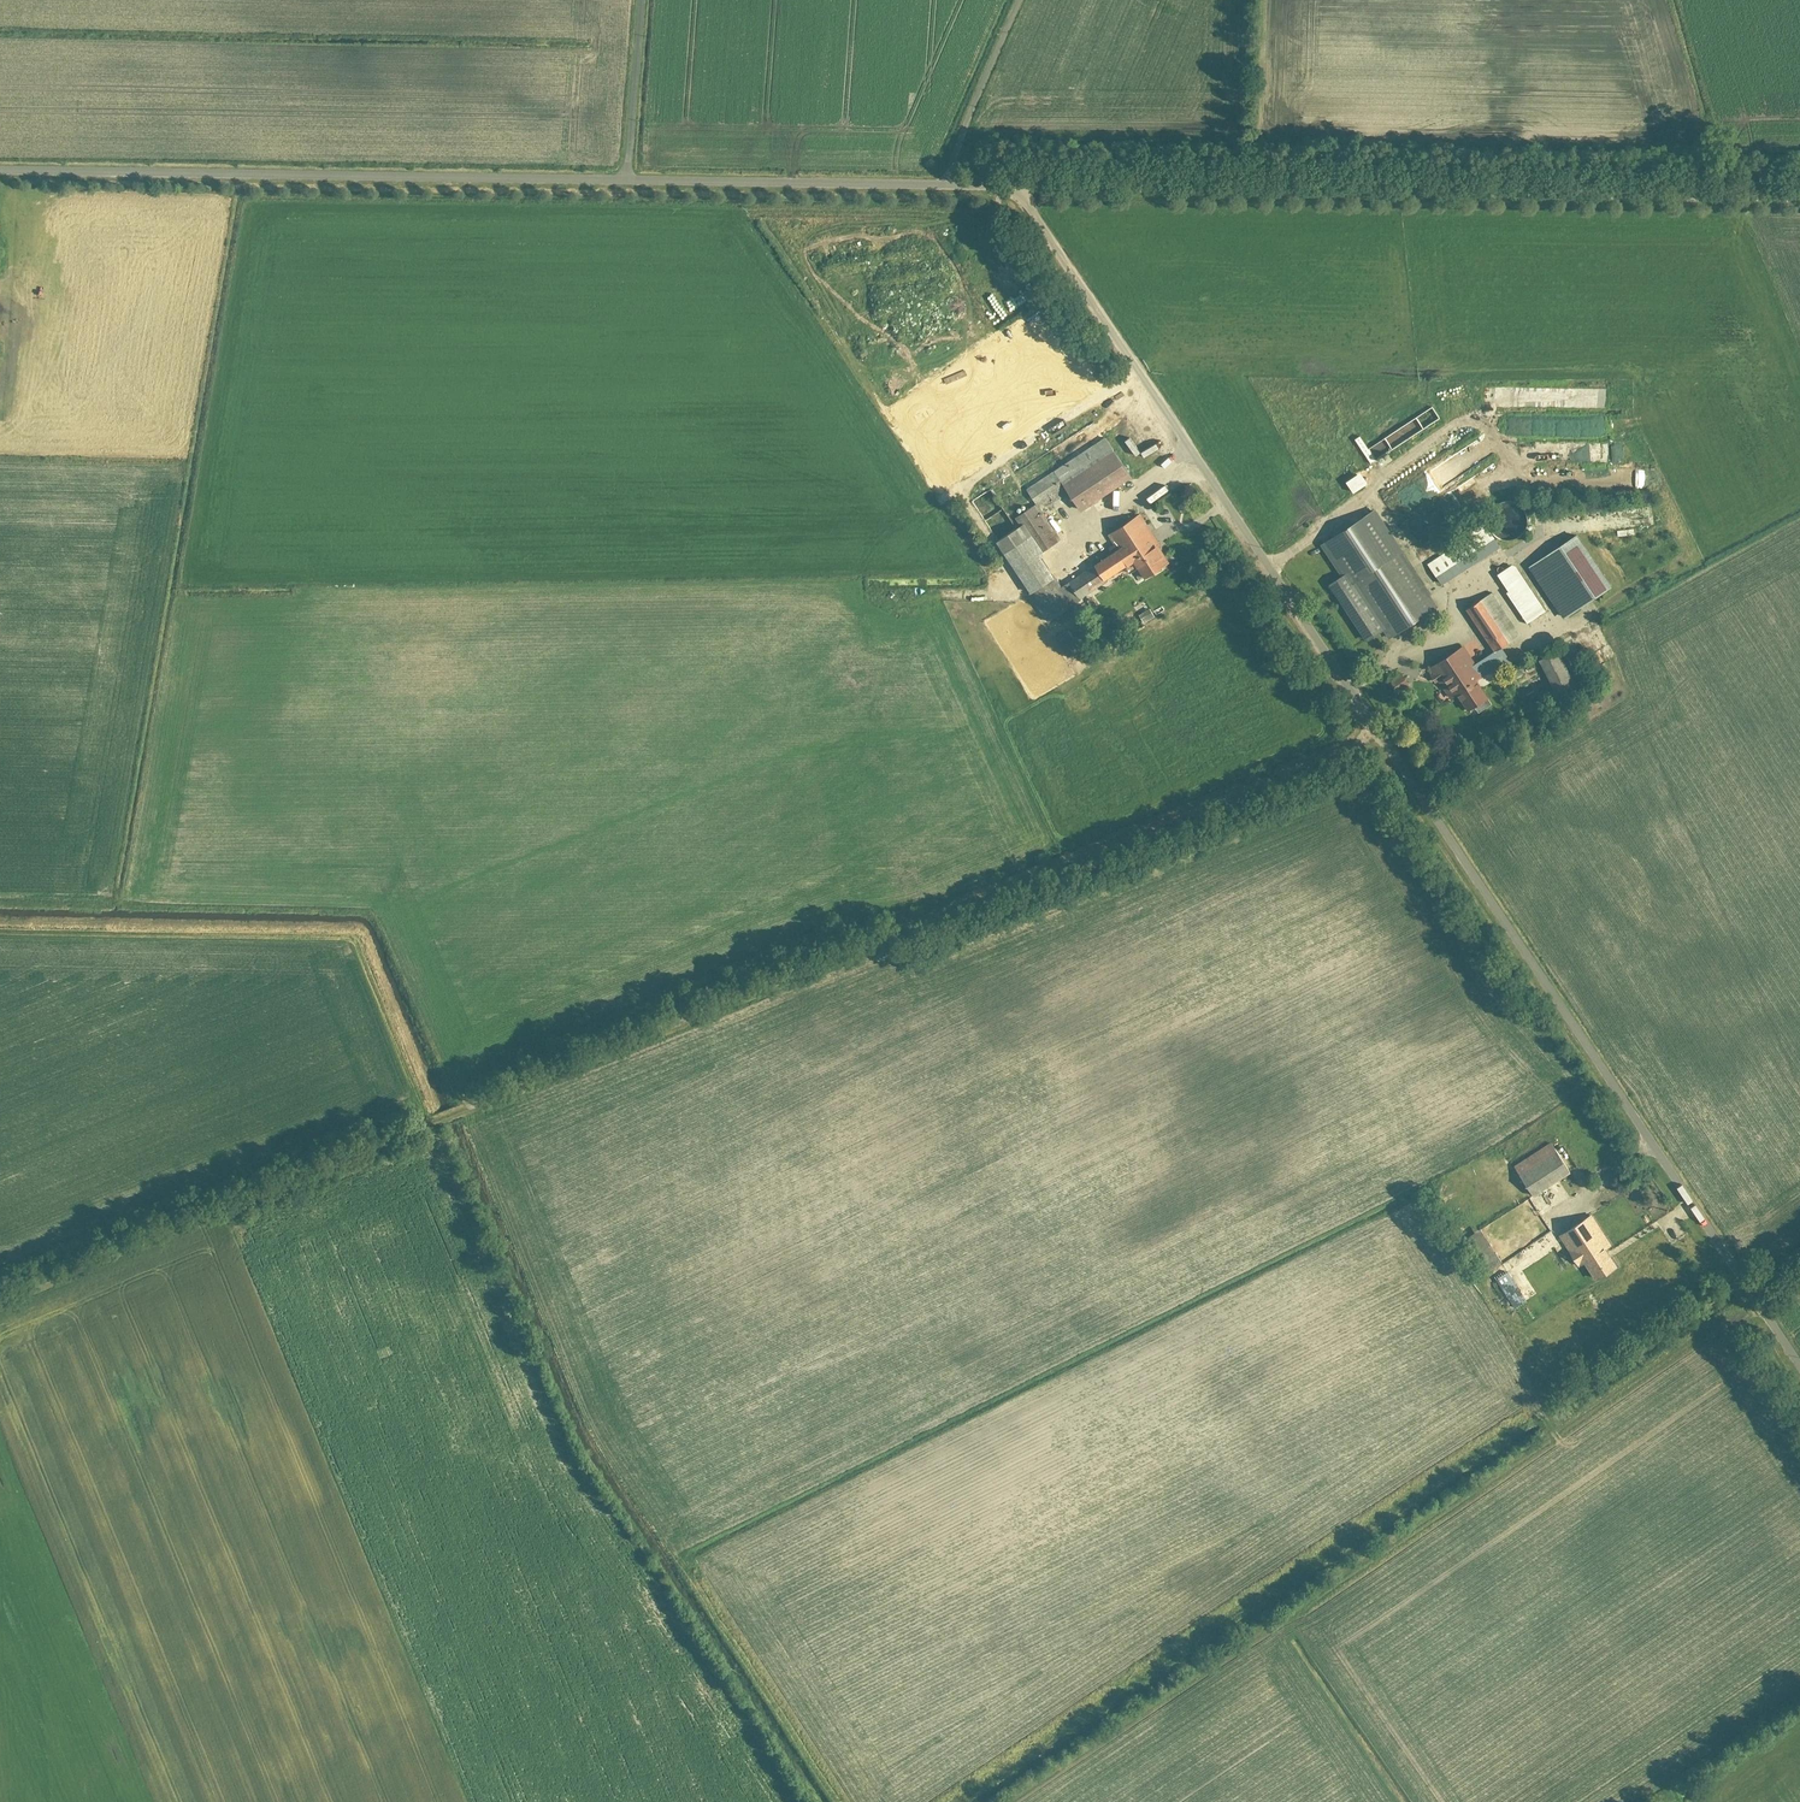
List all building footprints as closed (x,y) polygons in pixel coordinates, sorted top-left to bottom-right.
[(1443,418),(1434,406),(1365,450),(1374,464),(1443,418)] [(1047,623),(1103,585),(1091,567),(1059,589),(1038,558),(1062,542),(1038,507),(1049,500),(1053,505),(1066,497),(1078,514),(1133,477),(1106,437),(1023,492),(1033,507),(1014,520),(1019,528),(994,544),(1047,623)] [(1492,511),(1489,517),(1489,524),(1491,531),(1496,537),(1502,540),(1508,542),(1515,541),(1522,538),(1527,534),(1530,527),(1531,521),(1530,514),(1526,508),(1521,504),(1515,501),(1508,500),(1502,502),(1496,506),(1492,511)] [(1388,645),(1439,609),(1372,513),(1321,549),(1341,578),(1330,586),(1371,644),(1382,636),(1388,645)] [(1116,551),(1091,567),(1103,585),(1130,567),(1141,584),(1170,565),(1138,517),(1107,538),(1116,551)] [(1486,525),(1429,562),(1444,585),(1501,548),(1486,525)] [(1528,569),(1563,621),(1609,591),(1575,539),(1528,569)] [(1549,611),(1517,562),(1500,574),(1532,622),(1549,611)] [(1471,608),(1498,649),(1520,635),(1492,594),(1471,608)] [(1462,648),(1429,671),(1454,706),(1459,703),(1467,714),(1471,711),(1476,718),(1493,706),(1478,685),(1493,674),(1498,681),(1513,672),(1498,651),(1475,667),(1462,648)] [(1563,649),(1540,658),(1555,697),(1578,688),(1563,649)] [(1532,1198),(1570,1175),(1551,1144),(1513,1168),(1532,1198)] [(1586,1264),(1598,1283),(1622,1266),(1590,1222),(1564,1240),(1572,1251),(1526,1283),(1537,1298),(1586,1264)]
